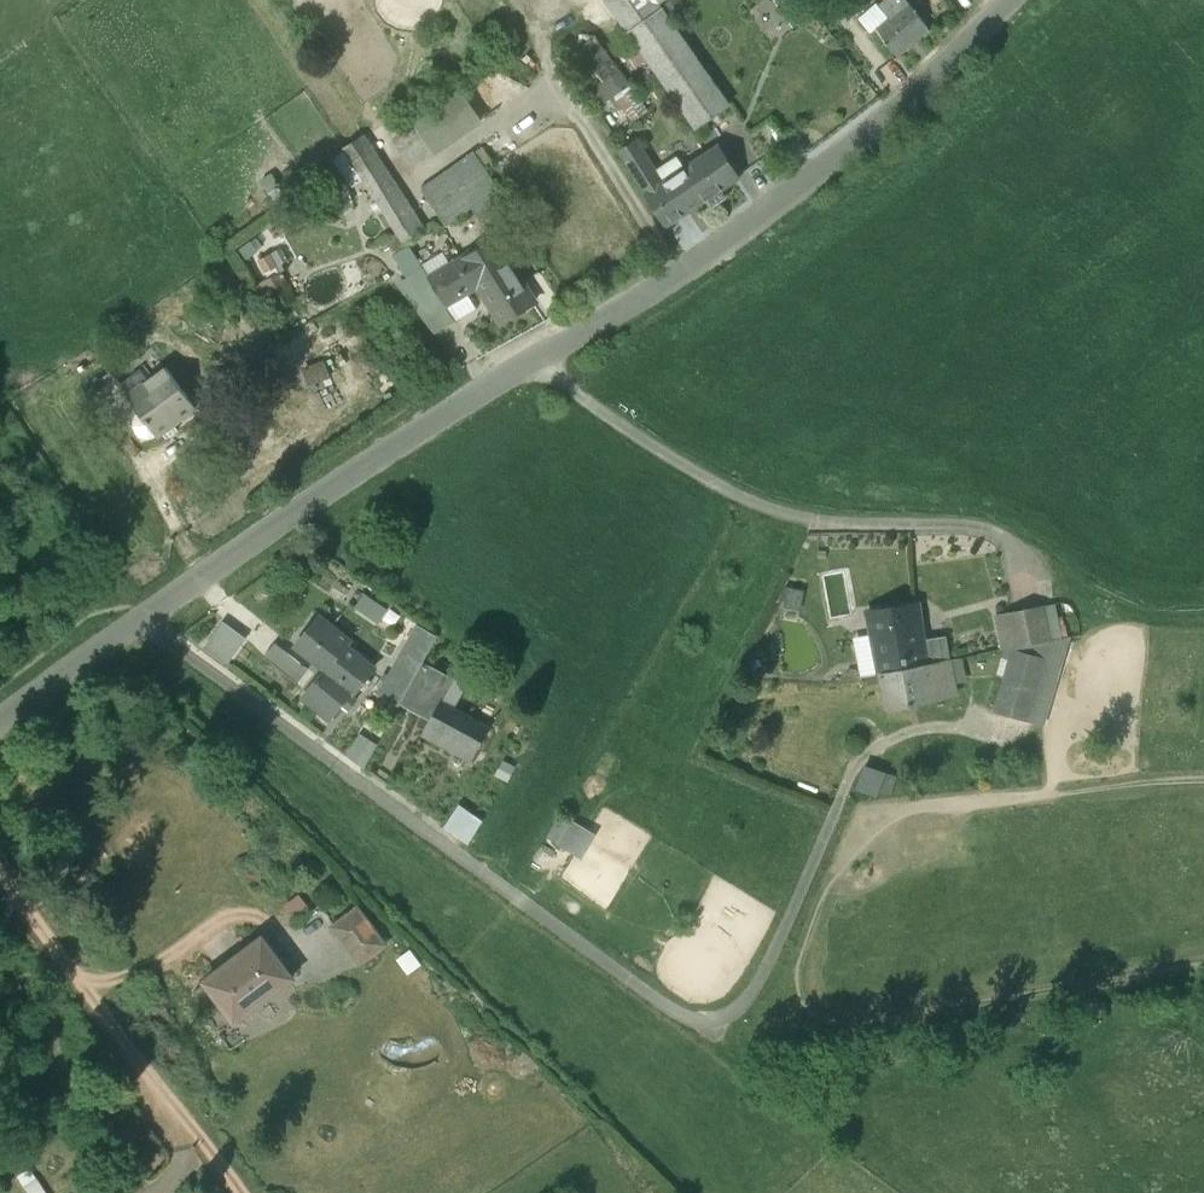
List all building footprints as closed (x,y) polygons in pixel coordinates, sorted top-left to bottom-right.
[(656,0),(606,0),(696,128),(729,105),(658,3),(656,0)] [(906,0),(887,0),(880,6),(889,18),(876,29),(897,56),(929,30),(906,0)] [(630,85),(595,36),(563,59),(597,108),(600,106),(610,99),(614,96),(630,85)] [(630,85),(614,96),(632,122),(648,111),(630,85)] [(391,140),(409,168),(477,125),(458,96),(391,140)] [(610,99),(600,106),(604,112),(614,105),(610,99)] [(420,232),(384,176),(388,173),(364,137),(345,149),(405,242),(420,232)] [(662,183),(636,142),(620,153),(647,194),(662,183)] [(737,178),(717,148),(685,169),(705,199),(737,178)] [(474,153),(423,189),(448,224),(473,207),(499,190),(474,153)] [(662,183),(647,194),(667,225),(705,199),(685,169),(662,183)] [(499,190),(473,207),(489,231),(515,214),(499,190)] [(429,278),(429,279),(442,301),(445,305),(466,292),(478,285),(476,283),(508,264),(494,240),(450,266),(431,278),(429,278)] [(261,260),(271,275),(297,259),(287,243),(261,260)] [(424,270),(422,264),(411,247),(394,257),(407,280),(410,278),(424,270)] [(431,278),(450,266),(442,253),(422,264),(424,270),(429,278),(431,278)] [(533,304),(508,264),(476,283),(478,285),(502,323),(533,304)] [(442,301),(428,279),(429,278),(424,270),(410,278),(429,309),(442,301)] [(429,309),(410,278),(407,280),(398,285),(436,333),(455,321),(445,305),(442,301),(429,309)] [(476,308),(466,292),(445,305),(455,321),(476,308)] [(128,396),(115,378),(115,379),(110,372),(84,391),(113,431),(138,413),(127,397),(128,396)] [(195,408),(176,382),(155,398),(144,384),(128,396),(127,397),(138,413),(156,437),(195,408)] [(386,610),(365,595),(356,607),(378,622),(386,610)] [(917,604),(867,611),(880,673),(926,664),(922,641),(917,604)] [(1042,606),(999,615),(1005,645),(1016,648),(1016,647),(1049,640),(1042,606)] [(321,616),(307,633),(311,636),(325,619),(321,616)] [(350,639),(325,619),(311,636),(307,633),(295,647),(307,657),(310,653),(326,666),(328,664),(344,645),(344,646),(350,639)] [(245,639),(223,623),(206,646),(228,662),(245,639)] [(417,628),(404,652),(423,662),(436,639),(417,628)] [(944,638),(922,641),(926,664),(948,660),(944,638)] [(308,669),(275,643),(264,656),(297,683),(308,669)] [(344,646),(344,645),(328,664),(357,687),(358,687),(373,668),(344,646)] [(404,651),(381,693),(400,704),(413,680),(423,662),(404,652),(404,651)] [(1045,659),(1013,651),(996,711),(1027,720),(1045,659)] [(926,664),(880,673),(888,709),(955,695),(948,660),(926,664)] [(442,703),(455,679),(423,662),(413,680),(428,688),(414,712),(430,720),(440,702),(442,703)] [(357,687),(328,664),(326,666),(301,697),(330,720),(343,705),(349,710),(356,701),(350,696),(357,687)] [(455,679),(442,703),(453,709),(465,685),(455,679)] [(413,680),(400,704),(414,712),(428,688),(413,680)] [(442,703),(440,702),(430,720),(423,734),(471,760),(488,728),(453,709),(442,703)] [(376,747),(360,737),(348,756),(364,768),(376,747)] [(441,824),(467,843),(484,820),(458,801),(441,824)] [(595,837),(559,815),(545,839),(581,860),(595,837)] [(385,944),(357,908),(333,927),(360,963),(385,944)] [(262,938),(205,981),(206,982),(194,991),(207,1007),(218,999),(235,1021),(292,978),(262,938)]
